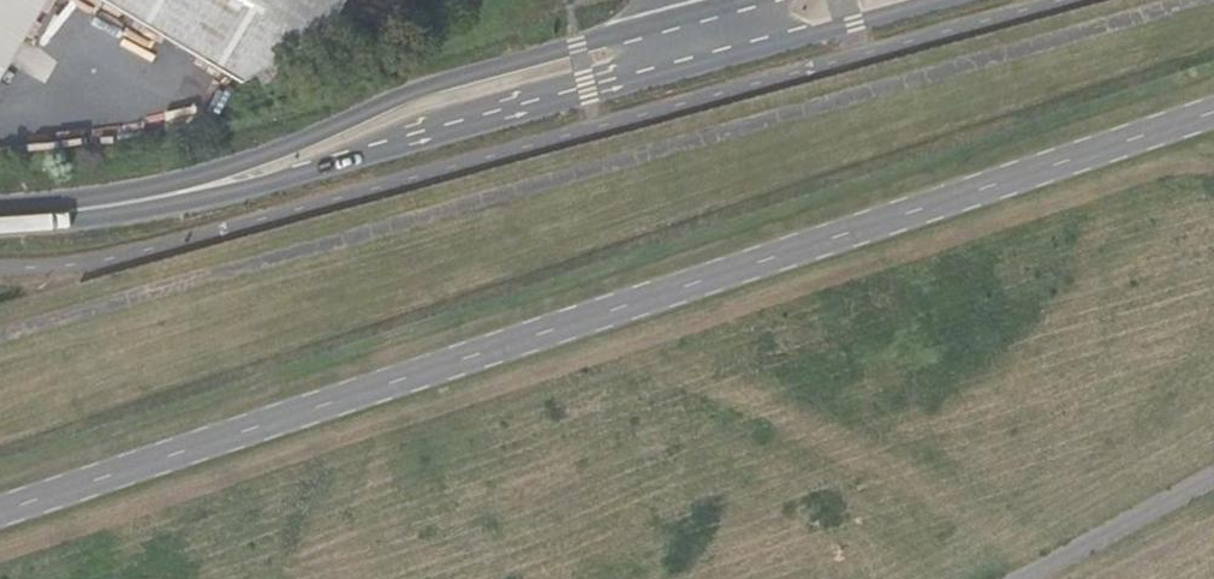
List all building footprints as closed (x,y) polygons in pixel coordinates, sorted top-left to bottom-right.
[(5,74),(49,0),(0,0),(0,74),(5,74)] [(151,30),(205,60),(214,45),(135,0),(99,0),(151,30)] [(214,45),(205,60),(245,85),(258,77),(265,89),(277,83),(281,91),(295,84),(285,64),(326,43),(353,0),(135,0),(214,45)]
